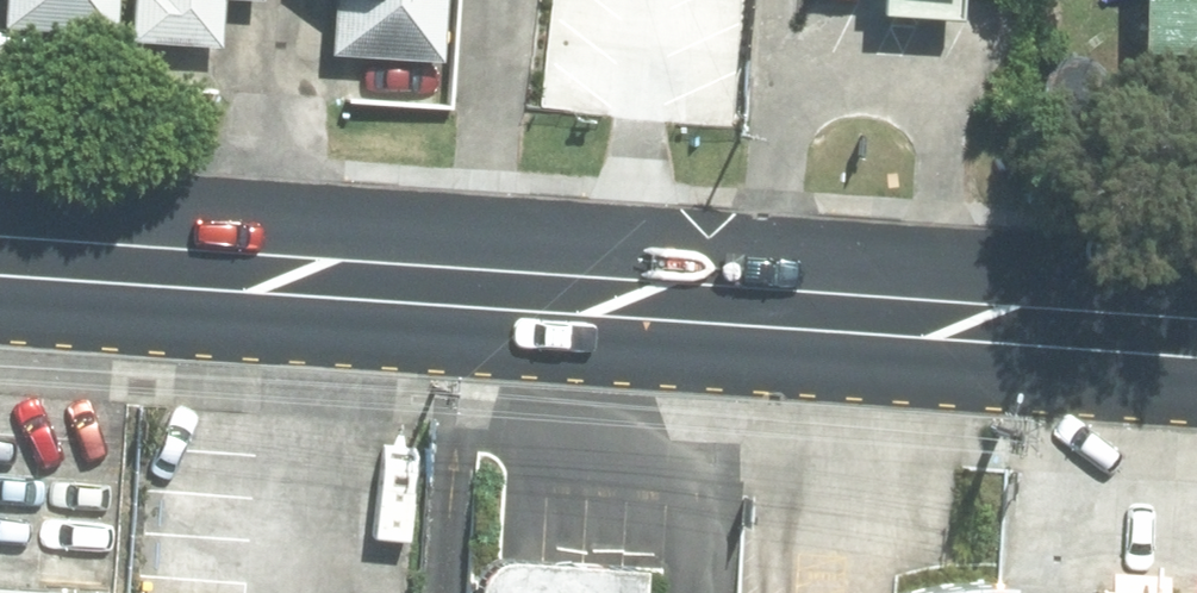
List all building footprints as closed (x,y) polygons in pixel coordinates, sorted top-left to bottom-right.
[(0,15),(0,17),(113,26),(115,0),(1,0),(0,15)] [(129,29),(218,35),(221,0),(131,0),(129,29)] [(332,42),(440,49),(443,0),(336,0),(332,42)] [(1142,30),(1196,31),(1196,0),(1143,0),(1142,30)] [(1101,592),(1196,592),(1196,575),(1103,568),(1101,592)] [(629,579),(460,569),(459,592),(628,592),(629,579)] [(1001,578),(898,585),(897,592),(999,592),(1001,578)] [(0,583),(0,592),(139,592),(0,583)]
